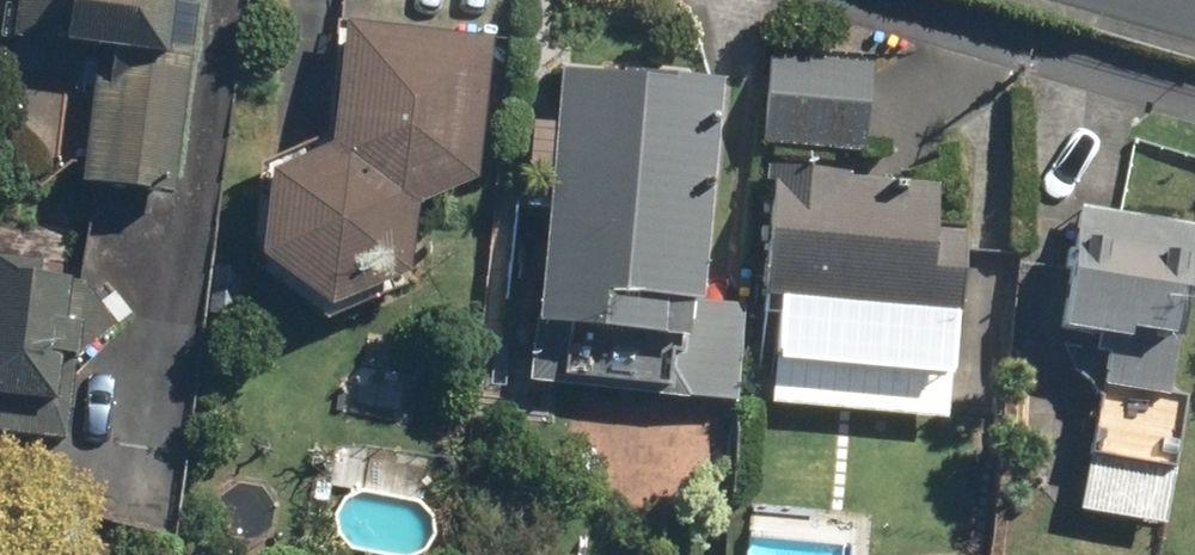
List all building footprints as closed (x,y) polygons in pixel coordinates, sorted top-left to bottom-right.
[(12,39),(90,47),(76,186),(168,195),(181,59),(163,57),(169,0),(16,0),(12,39)] [(487,37),(341,21),(326,148),(268,175),(258,261),(323,313),(407,278),(415,206),(470,185),(487,37)] [(880,53),(783,56),(785,119),(883,116),(880,53)] [(719,82),(555,66),(525,383),(733,403),(742,308),(697,303),(719,82)] [(931,188),(767,175),(758,297),(953,312),(960,233),(928,230),(931,188)] [(1191,224),(1075,207),(1055,332),(1121,342),(1122,334),(1173,341),(1191,224)] [(0,275),(0,439),(67,445),(75,360),(115,324),(69,281),(0,275)] [(1179,394),(1093,379),(1070,511),(1155,526),(1179,394)]
